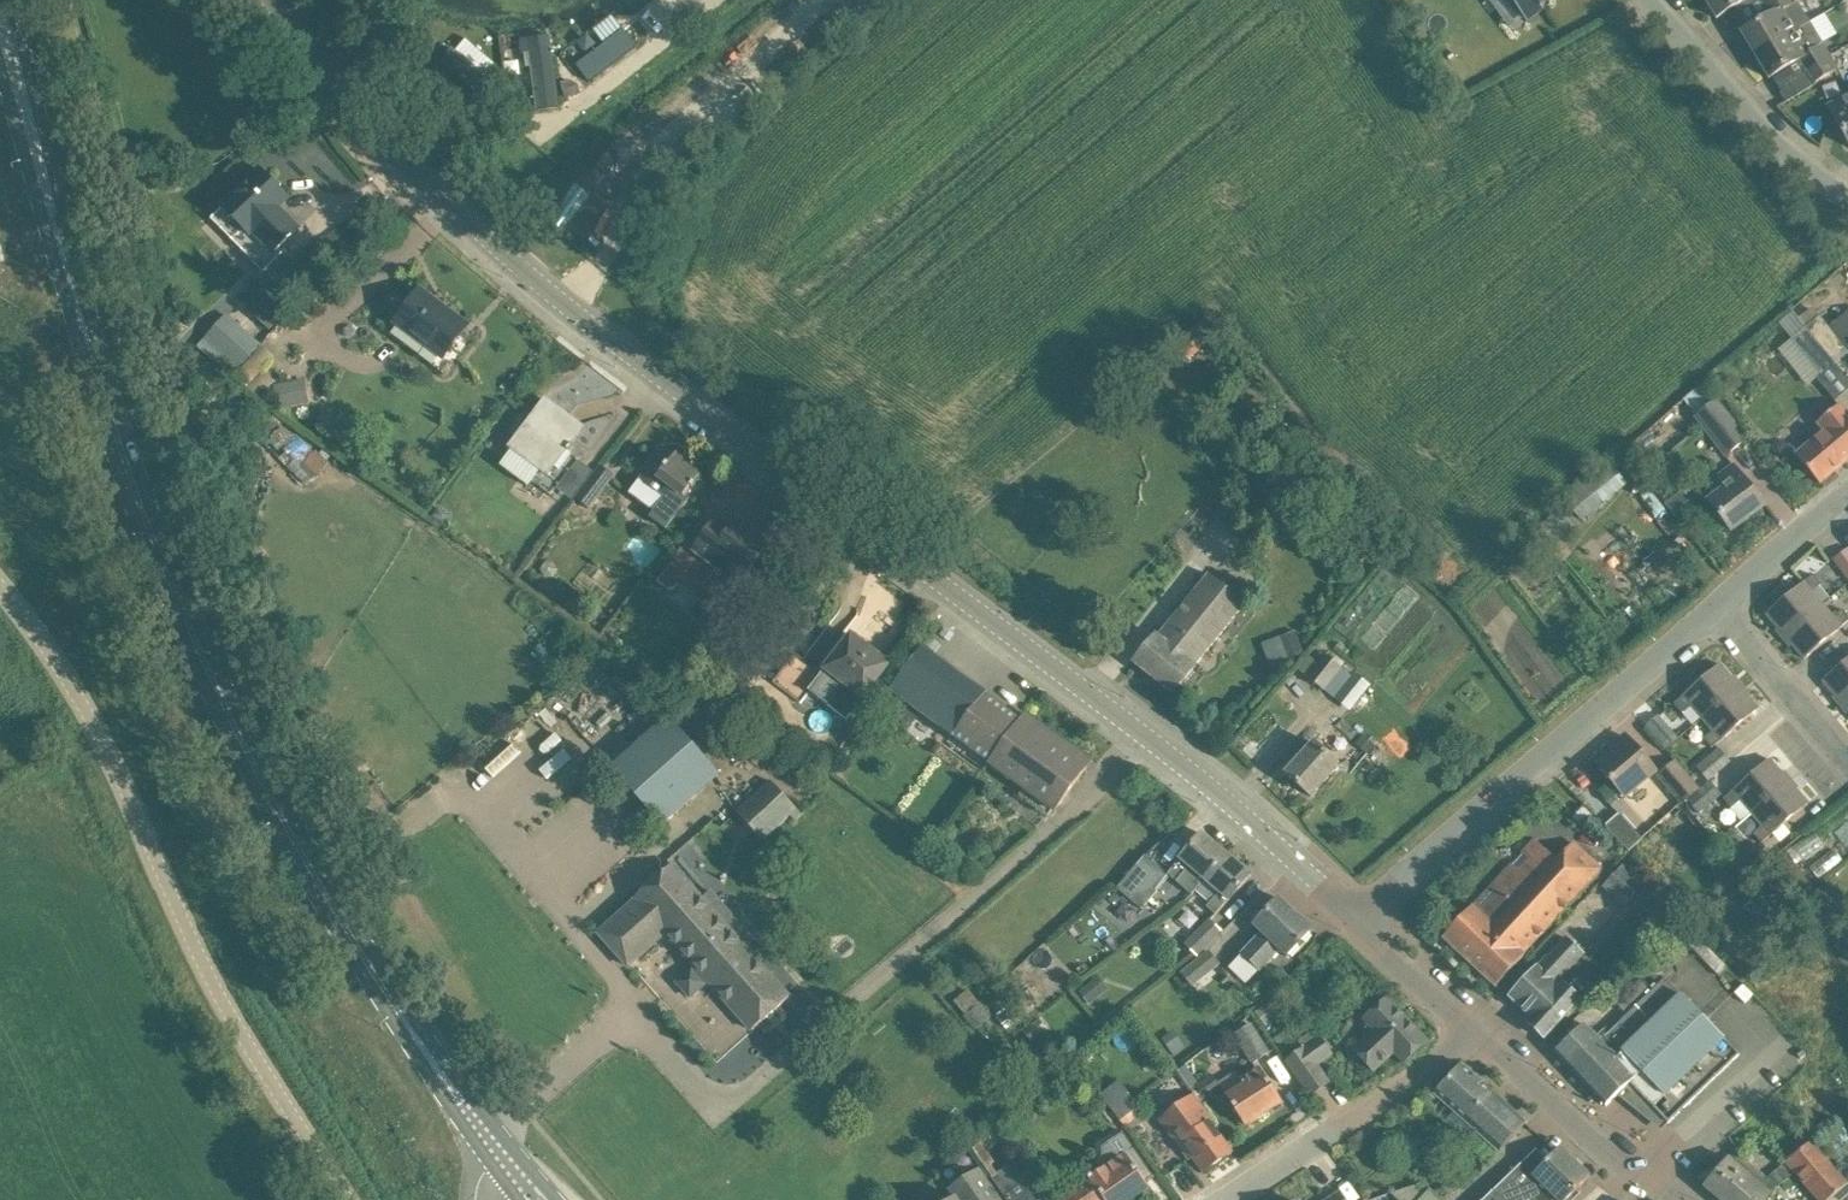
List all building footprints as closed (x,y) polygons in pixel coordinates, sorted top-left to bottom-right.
[(1527,21),(1543,8),(1541,5),(1545,2),(1544,0),(1511,0),(1527,21)] [(1717,18),(1746,0),(1706,0),(1717,18)] [(1810,22),(1797,1),(1795,2),(1794,0),(1772,0),(1764,5),(1770,15),(1741,32),(1756,56),(1788,37),(1810,22)] [(1822,43),(1810,22),(1788,37),(1756,56),(1769,78),(1799,60),(1806,71),(1826,59),(1830,57),(1821,43),(1822,43)] [(624,26),(578,64),(591,81),(638,43),(624,26)] [(1826,59),(1806,71),(1813,84),(1837,69),(1830,57),(1826,59)] [(1828,105),(1847,142),(1847,94),(1828,105)] [(253,230),(274,252),(298,228),(277,207),(287,197),(283,192),(281,183),(274,176),(265,174),(260,169),(223,206),(249,233),(253,230)] [(271,324),(304,287),(283,269),(251,307),(271,324)] [(421,290),(397,322),(444,357),(468,325),(421,290)] [(1831,330),(1820,316),(1819,317),(1812,310),(1815,307),(1808,298),(1792,311),(1806,328),(1834,364),(1847,353),(1847,316),(1831,330)] [(197,347),(232,378),(262,345),(227,313),(197,347)] [(1211,315),(1175,344),(1187,360),(1224,330),(1211,315)] [(1821,375),(1834,364),(1806,328),(1792,339),(1821,375)] [(278,408),(303,404),(298,380),(273,385),(278,408)] [(1703,384),(1684,399),(1727,454),(1746,439),(1716,401),(1703,384)] [(546,399),(511,447),(548,474),(567,450),(569,451),(574,446),(571,444),(583,427),(546,399)] [(1837,469),(1847,459),(1847,412),(1841,403),(1816,424),(1822,431),(1796,454),(1820,483),(1837,469)] [(259,423),(270,435),(285,421),(274,409),(259,423)] [(316,452),(300,435),(297,437),(286,425),(267,442),(306,484),(325,467),(331,461),(330,460),(320,449),(316,452)] [(665,447),(640,480),(665,499),(652,518),(667,529),(689,499),(685,496),(701,474),(665,447)] [(1646,480),(1658,472),(1651,461),(1639,469),(1646,480)] [(1724,488),(1709,500),(1731,529),(1764,505),(1733,464),(1716,478),(1724,488)] [(589,506),(598,495),(613,476),(600,466),(577,496),(589,506)] [(1575,503),(1586,516),(1621,484),(1609,471),(1575,503)] [(1694,512),(1678,492),(1665,502),(1680,522),(1694,512)] [(440,507),(433,517),(444,525),(451,515),(440,507)] [(693,550),(739,584),(770,542),(739,519),(734,525),(720,514),(693,550)] [(1847,547),(1833,558),(1842,570),(1846,576),(1847,578),(1847,549),(1847,547)] [(1209,574),(1159,636),(1156,634),(1134,662),(1173,694),(1246,603),(1209,574)] [(1766,613),(1785,636),(1823,603),(1812,590),(1821,583),(1813,574),(1804,582),(1804,581),(1766,613)] [(1785,636),(1805,658),(1847,621),(1847,614),(1844,608),(1835,616),(1823,603),(1785,636)] [(1279,637),(1288,661),(1304,654),(1295,630),(1279,637)] [(847,719),(864,697),(890,664),(852,634),(826,668),(821,672),(795,652),(773,681),(800,701),(809,690),(847,719)] [(921,647),(904,671),(890,690),(954,736),(984,695),(985,693),(921,647)] [(732,672),(742,658),(728,648),(718,662),(732,672)] [(1325,652),(1318,661),(1308,653),(1297,667),(1323,688),(1341,665),(1325,652)] [(1842,702),(1847,697),(1847,658),(1823,680),(1842,702)] [(1702,718),(1739,686),(1720,663),(1683,695),(1674,703),(1682,713),(1691,705),(1702,718)] [(1356,672),(1354,675),(1335,697),(1334,698),(1348,710),(1370,684),(1356,672)] [(1759,708),(1739,686),(1702,718),(1713,731),(1704,738),(1712,748),(1759,708)] [(705,692),(698,702),(716,716),(724,706),(705,692)] [(990,763),(1021,721),(1003,708),(984,695),(954,736),(973,750),(990,763)] [(907,731),(918,715),(900,702),(889,718),(907,731)] [(990,763),(1053,810),(1055,811),(1091,761),(1026,714),(1021,721),(990,763)] [(1666,748),(1677,738),(1659,715),(1647,725),(1666,748)] [(663,824),(664,824),(719,775),(668,718),(613,767),(663,824)] [(1377,745),(1363,734),(1355,743),(1368,755),(1377,745)] [(1597,764),(1605,773),(1625,796),(1656,770),(1628,737),(1597,764)] [(1286,773),(1311,796),(1339,765),(1314,742),(1286,773)] [(1696,767),(1708,780),(1730,760),(1719,747),(1696,767)] [(1741,800),(1751,812),(1789,780),(1770,758),(1723,798),(1732,808),(1741,800)] [(1682,802),(1697,789),(1673,762),(1658,775),(1682,802)] [(351,781),(361,776),(354,763),(345,767),(344,768),(351,782),(351,781)] [(797,807),(772,780),(739,810),(763,837),(797,807)] [(1754,833),(1762,843),(1808,803),(1789,780),(1751,812),(1763,825),(1754,833)] [(1688,800),(1698,812),(1720,792),(1709,781),(1688,800)] [(365,783),(354,789),(352,790),(359,802),(360,801),(371,796),(365,783)] [(1585,821),(1592,814),(1584,805),(1577,812),(1585,821)] [(1625,849),(1641,836),(1621,813),(1605,826),(1625,849)] [(1168,873),(1178,881),(1191,892),(1203,878),(1205,880),(1227,854),(1202,833),(1168,873)] [(1443,937),(1496,986),(1525,955),(1523,952),(1600,869),(1572,843),(1556,861),(1534,840),(1473,906),(1472,905),(1443,937)] [(1749,875),(1768,858),(1756,844),(1737,861),(1749,875)] [(1811,882),(1795,864),(1784,850),(1768,863),(1795,895),(1811,882)] [(1207,905),(1218,914),(1251,874),(1227,854),(1205,880),(1219,892),(1207,905)] [(1160,868),(1146,855),(1117,888),(1132,901),(1160,868)] [(1602,885),(1623,906),(1644,884),(1623,863),(1602,885)] [(635,897),(637,900),(599,933),(628,965),(666,932),(696,966),(678,982),(691,996),(709,980),(753,1030),(790,997),(753,955),(761,948),(711,891),(702,898),(672,864),(635,897)] [(1779,894),(1767,880),(1756,889),(1768,903),(1779,894)] [(1280,898),(1255,924),(1262,931),(1242,953),(1260,970),(1281,947),(1288,954),(1312,929),(1311,928),(1299,917),(1300,916),(1294,911),(1293,910),(1292,910),(1281,900),(1281,899),(1280,898)] [(1198,954),(1222,930),(1210,918),(1186,942),(1198,954)] [(1545,1038),(1558,1024),(1580,999),(1564,984),(1560,988),(1556,984),(1584,953),(1565,936),(1510,996),(1532,1016),(1527,1022),(1545,1038)] [(1208,949),(1181,972),(1192,984),(1219,961),(1208,949)] [(1088,1004),(1108,989),(1098,976),(1078,991),(1088,1004)] [(1739,1053),(1724,1038),(1682,995),(1665,977),(1622,1019),(1600,1040),(1584,1024),(1555,1051),(1605,1105),(1624,1089),(1625,1091),(1635,1093),(1638,1091),(1668,1122),(1690,1101),(1715,1077),(1739,1053)] [(980,1002),(968,989),(955,1001),(967,1014),(980,1002)] [(1374,1030),(1354,1049),(1374,1071),(1394,1052),(1404,1062),(1427,1041),(1388,997),(1364,1019),(1374,1030)] [(992,1015),(980,1002),(967,1014),(978,1027),(992,1015)] [(750,1033),(734,1047),(711,1024),(699,1036),(739,1078),(767,1051),(750,1033)] [(1252,1062),(1269,1051),(1251,1024),(1234,1034),(1252,1062)] [(1173,1028),(1160,1037),(1174,1057),(1187,1048),(1173,1028)] [(1295,1039),(1287,1028),(1275,1037),(1283,1048),(1295,1039)] [(1305,1048),(1287,1060),(1311,1094),(1329,1081),(1317,1064),(1331,1053),(1320,1037),(1305,1048)] [(1018,1055),(1007,1042),(996,1052),(1006,1065),(1018,1055)] [(1476,1077),(1471,1073),(1461,1064),(1435,1093),(1499,1151),(1526,1122),(1480,1081),(1481,1080),(1477,1076),(1476,1077)] [(1192,1087),(1200,1098),(1220,1085),(1227,1096),(1245,1125),(1282,1101),(1260,1067),(1242,1078),(1237,1070),(1218,1082),(1212,1073),(1198,1082),(1185,1065),(1178,1070),(1191,1088),(1192,1087)] [(1211,1120),(1193,1095),(1161,1118),(1190,1158),(1194,1156),(1206,1172),(1232,1153),(1209,1121),(1211,1120)] [(1134,1102),(1116,1114),(1124,1127),(1142,1115),(1134,1102)] [(1066,1199),(1130,1199),(1149,1187),(1141,1176),(1150,1170),(1127,1136),(1109,1148),(1116,1160),(1075,1188),(1077,1192),(1066,1199)] [(1771,1191),(1794,1174),(1817,1199),(1828,1199),(1847,1183),(1811,1140),(1786,1162),(1766,1178),(1735,1152),(1729,1159),(1729,1158),(1704,1186),(1705,1188),(1706,1187),(1721,1199),(1764,1199),(1771,1191)] [(972,1147),(985,1165),(994,1159),(980,1141),(972,1147)] [(1590,1176),(1560,1147),(1548,1159),(1537,1148),(1485,1199),(1529,1199),(1530,1199),(1573,1199),(1580,1193),(1576,1190),(1590,1176)] [(991,1176),(1008,1199),(1040,1199),(1042,1199),(1015,1160),(991,1176)] [(980,1167),(949,1187),(955,1195),(959,1199),(1002,1199),(980,1167)] [(1828,1199),(1847,1199),(1847,1183),(1828,1199)] [(1399,1199),(1434,1199),(1426,1192),(1417,1184),(1392,1193),(1399,1199)] [(1341,1191),(1327,1199),(1346,1199),(1341,1191)]
